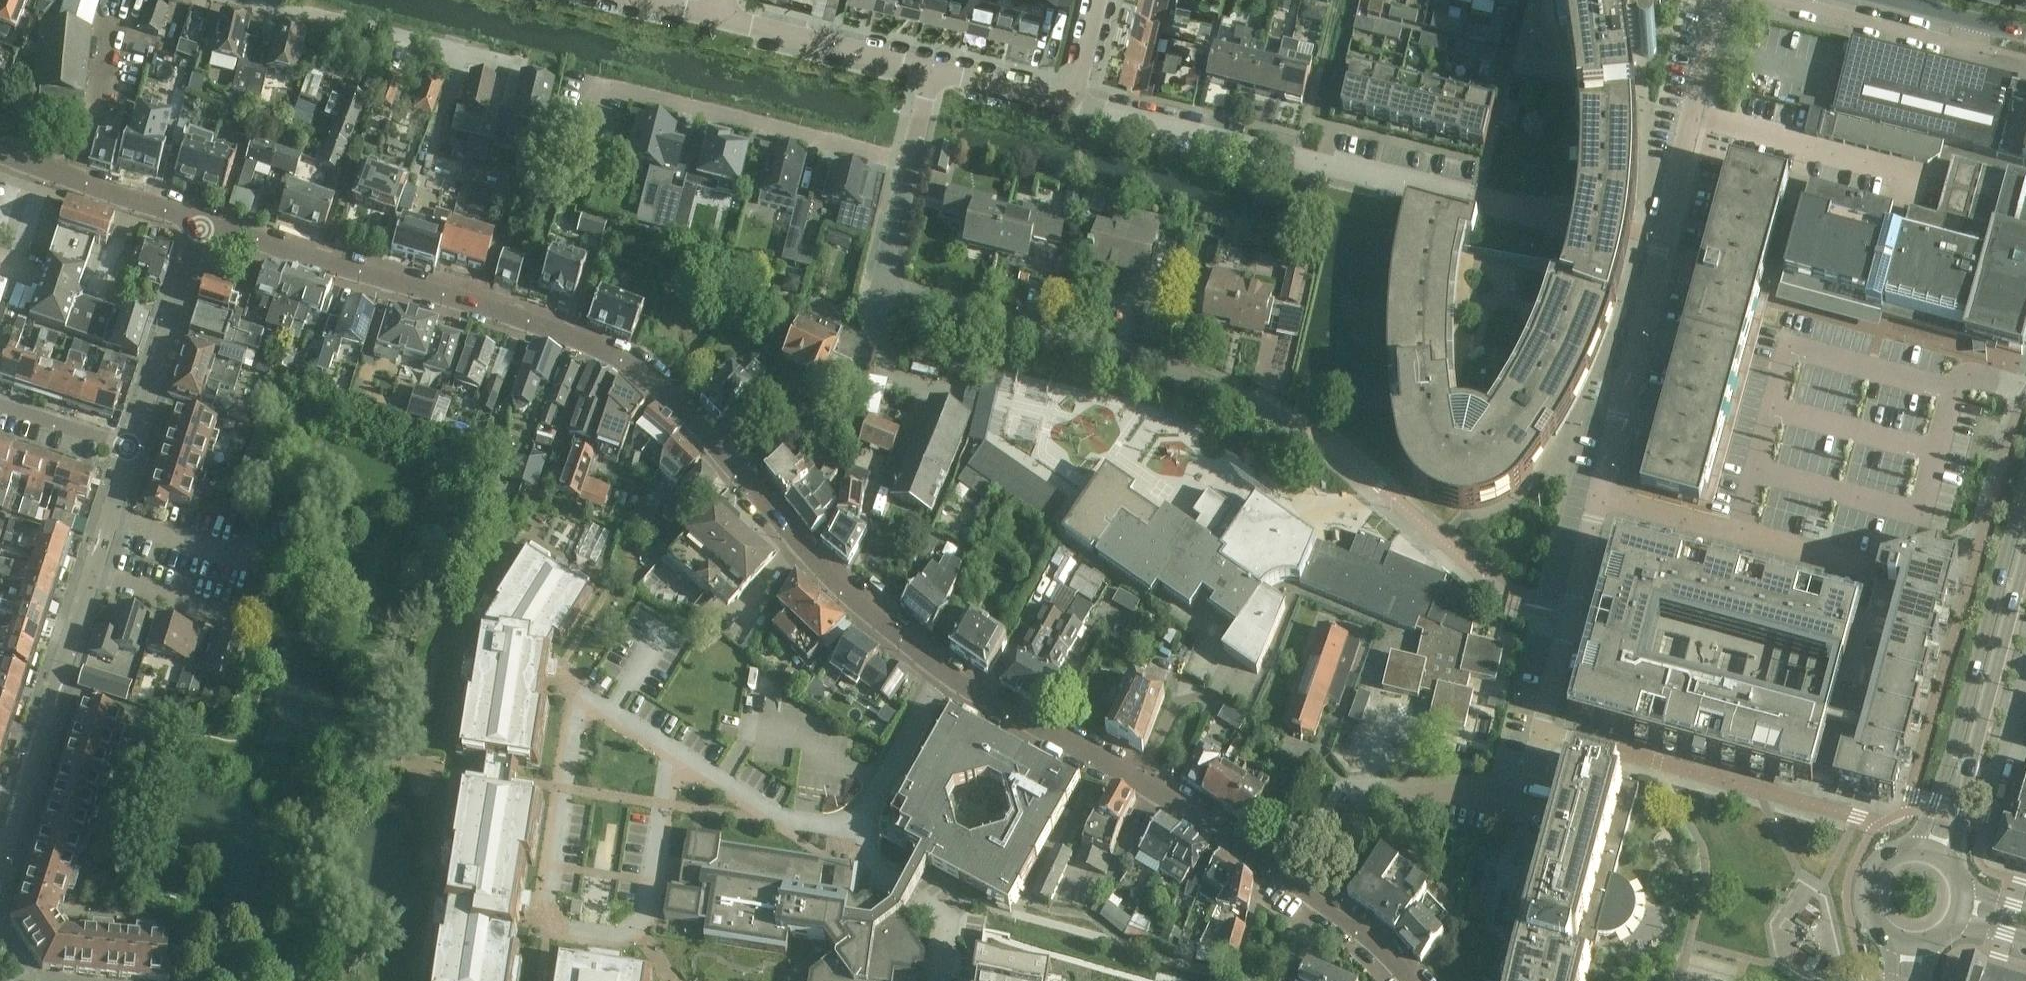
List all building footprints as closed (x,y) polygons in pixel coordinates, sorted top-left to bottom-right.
[(25,9),(2,0),(0,0),(0,36),(6,39),(9,29),(16,32),(25,9)] [(25,9),(29,0),(2,0),(25,9)] [(83,98),(85,99),(91,33),(90,33),(100,0),(65,0),(56,29),(39,27),(31,92),(40,93),(83,98)] [(839,0),(827,0),(823,15),(834,18),(839,0)] [(919,12),(922,0),(897,0),(896,6),(919,12)] [(919,12),(942,17),(947,0),(922,0),(919,12)] [(971,0),(947,0),(942,17),(966,23),(971,0)] [(966,23),(989,29),(996,0),(971,0),(966,23)] [(1020,3),(1006,0),(996,0),(989,29),(1013,34),(1020,3)] [(1138,3),(1189,15),(1192,7),(1175,2),(1175,0),(1139,0),(1138,3)] [(1388,337),(1388,375),(1392,412),(1395,434),(1399,456),(1402,467),(1408,478),(1415,487),(1422,494),(1431,500),(1440,505),(1449,508),(1460,510),(1463,510),(1468,511),(1471,510),(1482,509),(1492,506),(1501,502),(1510,497),(1518,490),(1525,481),(1541,459),(1556,437),(1573,408),(1588,379),(1601,348),(1612,316),(1616,304),(1617,301),(1623,278),(1628,255),(1632,231),(1635,207),(1638,174),(1638,141),(1636,109),(1633,76),(1626,33),(1625,25),(1631,0),(1531,0),(1514,70),(1514,71),(1514,72),(1514,74),(1514,75),(1515,76),(1516,77),(1517,78),(1518,78),(1519,79),(1564,90),(1565,96),(1565,98),(1567,112),(1568,141),(1568,170),(1566,199),(1566,200),(1579,201),(1578,212),(1577,221),(1573,242),(1567,270),(1563,285),(1562,286),(1559,299),(1555,297),(1542,332),(1527,365),(1510,397),(1490,428),(1483,424),(1482,424),(1481,423),(1480,423),(1479,422),(1478,422),(1477,422),(1476,421),(1471,420),(1465,419),(1459,419),(1453,420),(1449,382),(1448,345),(1450,307),(1454,269),(1461,232),(1466,234),(1467,234),(1473,235),(1477,219),(1478,216),(1448,209),(1447,211),(1408,200),(1403,216),(1401,227),(1394,263),(1389,300),(1388,337)] [(1495,6),(1516,11),(1515,15),(1516,15),(1520,0),(1497,0),(1495,6)] [(168,9),(148,2),(138,30),(159,37),(168,9)] [(1371,2),(1368,15),(1381,18),(1384,6),(1371,2)] [(1044,9),(1020,3),(1013,34),(1021,36),(1021,38),(1036,42),(1044,9)] [(1138,3),(1133,26),(1159,33),(1162,19),(1187,25),(1189,15),(1138,3)] [(1402,23),(1405,11),(1392,8),(1389,20),(1402,23)] [(1415,26),(1418,14),(1405,11),(1402,23),(1415,26)] [(220,15),(210,57),(238,64),(237,70),(231,93),(245,97),(259,42),(245,39),(249,22),(220,15)] [(1431,30),(1444,33),(1447,21),(1434,18),(1431,30)] [(1460,24),(1447,21),(1444,33),(1457,37),(1460,24)] [(1386,40),(1389,27),(1376,24),(1373,36),(1386,40)] [(1127,50),(1153,56),(1159,33),(1133,26),(1127,50)] [(1389,27),(1386,40),(1399,43),(1402,31),(1389,27)] [(259,42),(245,97),(260,100),(266,77),(267,71),(295,78),(305,36),(276,28),(272,45),(259,42)] [(1486,44),(1489,31),(1476,28),(1473,40),(1486,44)] [(1241,45),(1244,32),(1237,30),(1234,43),(1241,45)] [(1502,35),(1489,31),(1486,44),(1499,47),(1502,35)] [(1238,55),(1231,87),(1239,89),(1239,91),(1254,95),(1254,93),(1262,61),(1250,58),(1252,46),(1250,46),(1253,34),(1244,32),(1241,45),(1242,45),(1239,55),(1238,55)] [(1419,48),(1432,51),(1435,39),(1422,35),(1419,48)] [(1435,39),(1432,51),(1446,54),(1449,42),(1435,39)] [(1288,56),(1291,43),(1283,41),(1280,54),(1288,56)] [(1851,120),(1862,123),(1874,126),(1885,129),(1897,132),(1909,135),(1920,138),(1943,143),(1943,144),(1974,151),(1973,153),(2025,167),(2025,93),(2016,91),(2018,83),(1852,42),(1834,116),(1838,117),(1851,120)] [(1285,66),(1277,98),(1287,100),(1286,102),(1302,106),(1313,61),(1297,57),(1300,45),(1291,43),(1288,56),(1289,56),(1287,67),(1285,66)] [(1479,62),(1482,50),(1469,47),(1466,59),(1479,62)] [(1231,87),(1238,55),(1216,49),(1207,84),(1223,87),(1224,85),(1231,87)] [(1148,79),(1153,56),(1127,50),(1121,74),(1132,76),(1128,90),(1150,95),(1154,80),(1148,79)] [(1167,50),(1165,59),(1178,62),(1180,53),(1167,50)] [(1495,53),(1482,50),(1479,62),(1492,66),(1495,53)] [(0,54),(0,91),(3,83),(7,84),(16,59),(0,54)] [(1165,59),(1163,68),(1176,71),(1178,62),(1165,59)] [(1254,93),(1254,95),(1271,99),(1271,97),(1277,98),(1285,66),(1262,61),(1254,93)] [(1366,119),(1378,73),(1353,67),(1342,113),(1366,119)] [(391,107),(397,90),(401,77),(388,72),(383,85),(377,102),(391,107)] [(1378,73),(1366,119),(1389,125),(1401,79),(1378,73)] [(459,109),(456,125),(458,126),(479,131),(477,138),(492,141),(500,110),(488,107),(495,80),(470,74),(462,110),(459,109)] [(500,110),(492,141),(504,144),(507,134),(538,141),(541,128),(552,81),(521,74),(512,113),(500,110)] [(425,77),(413,110),(431,116),(442,83),(425,77)] [(1413,131),(1424,84),(1401,79),(1389,125),(1413,131)] [(1436,136),(1447,90),(1424,84),(1413,131),(1436,136)] [(1459,142),(1471,96),(1447,90),(1436,136),(1459,142)] [(40,93),(37,128),(80,132),(83,98),(40,93)] [(323,153),(318,166),(332,172),(337,174),(338,172),(365,101),(346,93),(343,101),(332,96),(324,116),(336,120),(323,153)] [(1471,96),(1459,142),(1484,148),(1495,102),(1471,96)] [(1509,105),(1504,123),(1516,126),(1520,108),(1509,105)] [(126,139),(117,167),(118,168),(118,167),(155,178),(155,179),(156,179),(165,151),(169,152),(177,126),(169,124),(170,120),(138,110),(129,140),(126,139)] [(1810,110),(1804,135),(1819,138),(1820,138),(1825,114),(1810,110)] [(1832,141),(1838,117),(1834,116),(1825,114),(1820,138),(1832,141)] [(1832,141),(1844,144),(1851,120),(1838,117),(1832,141)] [(97,136),(89,164),(110,170),(119,143),(122,144),(129,123),(129,122),(122,120),(117,119),(110,140),(97,136)] [(1862,123),(1851,120),(1844,144),(1856,147),(1862,123)] [(627,151),(624,163),(649,170),(645,186),(661,191),(652,228),(671,233),(681,193),(667,189),(678,147),(667,144),(670,131),(661,129),(661,126),(646,122),(645,124),(635,122),(632,135),(629,135),(624,150),(627,151)] [(1862,123),(1856,147),(1867,150),(1874,126),(1862,123)] [(1879,153),(1885,129),(1874,126),(1867,150),(1879,153)] [(1897,132),(1885,129),(1879,153),(1890,156),(1897,132)] [(1909,135),(1897,132),(1890,156),(1902,158),(1909,135)] [(1909,135),(1902,158),(1914,161),(1920,138),(1909,135)] [(184,147),(173,180),(197,188),(212,144),(188,136),(185,147),(184,147)] [(690,161),(683,186),(696,190),(715,194),(717,183),(736,188),(746,151),(726,146),(727,141),(708,136),(701,164),(690,161)] [(284,138),(279,150),(291,154),(293,149),(285,138),(284,138)] [(1920,138),(1914,161),(1928,165),(1940,158),(1943,144),(1943,143),(1920,138)] [(240,179),(237,188),(248,192),(251,182),(257,165),(271,170),(278,150),(252,141),(240,179)] [(212,144),(197,188),(221,197),(233,163),(232,163),(236,152),(212,144)] [(953,150),(938,146),(932,170),(946,174),(953,150)] [(278,150),(271,170),(294,178),(302,158),(291,154),(279,150),(278,150)] [(803,160),(771,152),(760,193),(793,201),(803,160)] [(1644,481),(1642,491),(1700,507),(1705,490),(1709,491),(1761,297),(1757,296),(1760,284),(1761,282),(1789,178),(1730,162),(1701,268),(1702,268),(1684,333),(1683,332),(1670,359),(1671,359),(1677,361),(1663,411),(1662,410),(1649,437),(1651,438),(1655,439),(1644,481)] [(1780,290),(1864,313),(1866,308),(1882,313),(1881,318),(1882,318),(1972,343),(1973,351),(1985,350),(1986,354),(1986,347),(1996,350),(1997,344),(2009,347),(2015,326),(2016,326),(2025,288),(2025,183),(1952,163),(1947,182),(1939,211),(1937,218),(1910,211),(1902,237),(1886,232),(1893,206),(1880,203),(1877,202),(1809,184),(1781,287),(1780,290)] [(832,167),(824,202),(855,209),(850,232),(869,237),(876,207),(861,203),(868,175),(832,167)] [(406,187),(363,171),(352,201),(394,217),(406,187)] [(281,210),(278,218),(322,233),(342,173),(338,172),(337,174),(332,172),(323,198),(289,187),(286,194),(281,210)] [(967,246),(997,253),(1007,213),(992,209),(994,201),(951,191),(945,215),(973,222),(967,246)] [(811,205),(796,202),(789,231),(803,235),(811,205)] [(114,219),(66,204),(28,320),(102,344),(113,310),(81,299),(77,292),(94,242),(105,246),(114,219)] [(1007,213),(997,253),(1027,261),(1032,240),(1061,247),(1068,218),(1025,207),(1022,216),(1007,213)] [(1160,220),(1117,210),(1113,227),(1101,224),(1091,262),(1127,271),(1121,295),(1139,300),(1145,276),(1146,276),(1160,220)] [(601,242),(606,226),(581,218),(576,234),(601,242)] [(400,220),(390,256),(434,269),(437,261),(438,262),(446,234),(448,230),(446,229),(445,234),(400,220)] [(446,234),(438,262),(482,274),(491,242),(448,230),(446,234)] [(1450,307),(1448,345),(1449,382),(1453,420),(1459,419),(1465,419),(1471,420),(1476,421),(1477,422),(1478,422),(1479,422),(1480,423),(1481,423),(1482,424),(1483,424),(1490,428),(1510,397),(1527,365),(1542,332),(1555,297),(1559,299),(1562,286),(1563,285),(1547,281),(1462,257),(1464,249),(1463,249),(1466,234),(1461,232),(1454,269),(1450,307)] [(532,243),(523,240),(516,263),(507,261),(508,258),(503,256),(502,259),(501,259),(493,284),(515,291),(523,267),(524,268),(532,243)] [(141,243),(136,259),(151,263),(150,264),(166,269),(172,252),(169,251),(170,247),(158,243),(157,247),(141,243)] [(550,255),(538,289),(550,293),(549,295),(560,299),(561,297),(572,301),(584,267),(581,266),(567,261),(550,255)] [(151,263),(136,259),(135,263),(133,262),(130,271),(128,280),(142,285),(160,290),(166,269),(150,264),(151,263)] [(289,335),(294,321),(308,275),(286,267),(285,271),(265,264),(254,296),(263,299),(259,311),(269,314),(265,328),(289,335)] [(1242,277),(1216,271),(1205,325),(1262,337),(1272,293),(1240,286),(1242,277)] [(1298,305),(1304,275),(1288,271),(1281,302),(1298,305)] [(308,275),(294,321),(304,325),(309,312),(321,315),(321,313),(326,315),(327,316),(333,299),(327,297),(332,283),(308,275)] [(232,292),(205,283),(199,303),(234,314),(237,303),(229,301),(232,292)] [(641,312),(598,295),(586,325),(629,342),(641,312)] [(119,311),(138,317),(143,305),(124,299),(119,311)] [(329,319),(313,371),(327,375),(333,358),(336,359),(341,343),(362,349),(374,310),(368,308),(369,304),(355,300),(353,304),(347,302),(340,323),(329,319)] [(437,321),(388,307),(381,331),(378,330),(373,346),(375,347),(373,356),(396,363),(399,354),(424,362),(422,370),(450,378),(462,337),(435,330),(437,321)] [(189,334),(223,345),(232,348),(233,346),(256,353),(263,331),(239,325),(231,322),(232,321),(197,310),(189,334)] [(107,339),(104,346),(110,348),(137,357),(148,323),(116,312),(114,311),(111,321),(105,338),(107,339)] [(841,341),(800,322),(797,329),(796,328),(779,364),(803,375),(801,378),(819,387),(819,389),(837,397),(851,366),(833,358),(841,341)] [(189,334),(169,396),(211,410),(219,387),(234,392),(246,352),(232,348),(223,345),(189,334)] [(14,389),(25,352),(17,349),(20,339),(11,337),(0,373),(0,381),(2,382),(1,385),(14,389)] [(494,350),(469,340),(454,381),(478,390),(494,350)] [(25,352),(14,389),(26,393),(26,390),(31,391),(45,347),(37,344),(34,354),(25,352)] [(527,411),(528,407),(530,407),(538,385),(532,384),(534,380),(549,385),(560,354),(531,344),(511,400),(513,401),(512,406),(512,407),(512,409),(513,410),(514,411),(516,412),(517,413),(519,414),(520,414),(522,414),(524,413),(525,412),(527,411)] [(45,347),(31,391),(35,393),(34,396),(46,400),(55,371),(47,368),(53,350),(45,347)] [(55,371),(46,400),(58,404),(59,400),(63,402),(77,357),(69,355),(63,373),(55,371)] [(583,362),(564,356),(539,426),(549,429),(556,408),(563,411),(575,379),(577,380),(583,362)] [(77,357),(63,402),(67,403),(66,406),(78,410),(87,381),(79,379),(85,360),(77,357)] [(580,401),(604,411),(616,381),(616,382),(618,377),(589,364),(573,398),(580,402),(580,401)] [(87,381),(78,410),(90,414),(91,411),(95,412),(110,368),(101,365),(96,384),(87,381)] [(762,374),(755,366),(739,381),(729,370),(700,399),(720,420),(768,373),(766,370),(762,374)] [(110,368),(95,412),(99,413),(98,417),(111,421),(120,392),(111,389),(118,370),(110,368)] [(616,381),(604,411),(604,412),(605,413),(594,445),(597,447),(620,455),(630,427),(630,426),(644,408),(616,382),(616,381)] [(430,424),(438,395),(415,388),(406,417),(430,424)] [(430,424),(429,426),(440,430),(449,404),(438,400),(430,424)] [(573,450),(593,458),(596,446),(597,447),(594,445),(605,413),(604,412),(604,411),(580,401),(580,402),(568,435),(577,438),(573,450)] [(971,419),(931,403),(892,498),(932,514),(971,419)] [(640,434),(662,452),(662,453),(675,436),(681,429),(654,406),(634,430),(632,438),(635,440),(640,434)] [(160,452),(203,465),(216,424),(174,410),(160,452)] [(870,419),(860,444),(891,456),(900,431),(870,419)] [(662,453),(662,452),(658,471),(671,483),(668,487),(671,490),(675,486),(675,487),(700,459),(675,436),(662,453)] [(12,450),(8,448),(9,445),(0,442),(0,487),(12,450)] [(29,452),(17,448),(16,451),(12,450),(0,487),(0,510),(1,510),(12,478),(20,480),(29,452)] [(585,480),(593,458),(573,450),(558,493),(579,501),(580,497),(587,499),(585,503),(601,509),(608,489),(585,480)] [(41,455),(29,452),(20,480),(28,483),(17,515),(26,518),(44,460),(40,459),(41,455)] [(189,507),(203,465),(160,452),(143,505),(164,512),(168,501),(189,507)] [(629,453),(623,473),(636,476),(641,457),(629,453)] [(525,473),(521,485),(534,489),(544,458),(531,454),(528,464),(525,473)] [(48,461),(44,460),(26,518),(33,521),(44,488),(52,491),(62,462),(49,458),(48,461)] [(818,479),(816,476),(787,503),(812,534),(828,522),(824,517),(838,504),(826,489),(844,465),(834,458),(818,479)] [(787,503),(816,476),(807,463),(797,472),(785,459),(767,474),(780,491),(787,500),(786,502),(787,503)] [(58,528),(77,471),(72,469),(73,466),(62,462),(52,491),(60,494),(50,526),(58,528)] [(704,473),(698,467),(679,488),(682,491),(674,500),(662,522),(672,528),(683,507),(690,513),(702,499),(701,498),(715,482),(713,481),(715,479),(706,471),(704,473)] [(521,485),(525,473),(510,468),(507,480),(521,485)] [(77,471),(58,528),(70,532),(75,518),(70,517),(76,499),(85,502),(94,473),(82,469),(81,472),(77,471)] [(1108,475),(1066,536),(1093,555),(1096,551),(1102,555),(1099,559),(1154,596),(1158,590),(1191,612),(1204,594),(1217,603),(1211,611),(1239,630),(1224,652),(1257,675),(1285,609),(1266,596),(1267,595),(1267,594),(1269,590),(1273,587),(1277,585),(1281,583),(1286,582),(1291,582),(1295,582),(1300,584),(1299,586),(1415,633),(1416,630),(1424,633),(1417,661),(1392,655),(1384,690),(1418,698),(1420,692),(1436,695),(1430,720),(1465,729),(1473,694),(1467,693),(1471,677),(1496,683),(1504,648),(1490,645),(1474,641),(1470,640),(1473,628),(1472,617),(1467,605),(1459,596),(1449,590),(1435,584),(1438,576),(1390,557),(1393,549),(1359,536),(1350,558),(1317,544),(1317,543),(1256,500),(1245,517),(1210,493),(1194,516),(1204,523),(1196,536),(1167,515),(1161,524),(1128,501),(1134,493),(1108,475)] [(865,493),(842,489),(838,518),(823,544),(848,566),(868,535),(864,532),(866,519),(861,518),(865,493)] [(711,508),(666,559),(680,571),(708,595),(727,611),(738,598),(771,560),(711,508)] [(4,535),(19,540),(63,554),(64,550),(68,551),(72,538),(42,529),(39,538),(22,532),(22,529),(7,524),(4,535)] [(19,540),(16,548),(34,554),(32,561),(61,571),(65,559),(62,558),(63,554),(19,540)] [(467,694),(458,756),(483,760),(482,771),(480,781),(479,791),(515,796),(517,786),(518,776),(520,766),(539,769),(549,704),(543,703),(545,695),(548,675),(554,676),(556,657),(555,657),(555,658),(551,657),(551,652),(552,649),(554,641),(563,646),(597,591),(566,571),(569,567),(560,562),(558,566),(527,547),(494,601),(493,602),(498,606),(483,630),(481,629),(481,631),(476,662),(476,664),(479,665),(475,693),(468,691),(467,694)] [(1593,647),(1574,717),(1801,778),(1889,802),(1953,563),(1939,559),(1940,552),(1942,552),(1941,549),(1916,556),(1886,548),(1886,550),(1893,551),(1890,562),(1882,564),(1868,615),(1620,548),(1601,619),(1593,647)] [(11,564),(8,572),(53,586),(54,582),(57,583),(61,571),(32,561),(29,570),(11,564)] [(952,565),(946,562),(940,573),(934,568),(901,608),(932,633),(951,611),(947,607),(958,585),(964,571),(952,564),(952,565)] [(1083,568),(1069,591),(1091,603),(1104,581),(1083,568)] [(21,594),(51,603),(55,592),(51,590),(53,586),(8,572),(0,570),(0,579),(23,586),(21,594)] [(786,619),(774,631),(808,664),(820,651),(824,647),(826,649),(848,626),(846,624),(847,623),(829,606),(816,593),(798,576),(780,606),(789,615),(786,619)] [(0,598),(0,605),(42,619),(44,615),(47,616),(51,603),(21,594),(18,603),(0,597),(0,598)] [(1065,619),(1052,642),(1070,653),(1083,631),(1081,629),(1093,608),(1078,599),(1066,620),(1065,619)] [(0,605),(0,615),(14,619),(11,626),(41,636),(44,624),(41,623),(42,619),(0,605)] [(148,616),(119,606),(110,634),(96,630),(88,654),(113,661),(117,648),(135,654),(148,616)] [(1047,608),(1034,631),(1052,642),(1065,619),(1047,608)] [(201,634),(155,620),(145,650),(191,665),(201,634)] [(1008,644),(972,620),(951,651),(988,675),(1008,644)] [(32,651),(33,647),(37,648),(41,636),(11,626),(9,635),(0,633),(0,641),(32,651)] [(1350,639),(1319,628),(1284,727),(1315,738),(1328,702),(1329,705),(1339,709),(1361,645),(1349,640),(1350,639)] [(1019,656),(1038,667),(1052,642),(1034,631),(1019,656)] [(841,646),(827,665),(834,670),(833,670),(857,687),(861,682),(891,702),(908,676),(892,665),(889,669),(875,660),(880,654),(878,652),(878,648),(873,645),(869,647),(856,637),(847,650),(841,646)] [(4,651),(1,660),(30,669),(34,656),(31,655),(32,651),(0,641),(0,650),(4,651)] [(242,647),(222,641),(220,647),(208,643),(198,676),(230,686),(242,647)] [(1038,667),(1039,667),(1056,677),(1070,653),(1052,642),(1038,667)] [(1021,698),(1039,667),(1038,667),(1019,656),(1002,686),(1021,698)] [(20,690),(21,685),(24,686),(28,674),(0,665),(0,683),(20,690)] [(1052,716),(1054,713),(1070,685),(1056,677),(1039,667),(1021,698),(1052,716)] [(97,674),(84,669),(78,688),(89,692),(90,691),(125,703),(131,685),(97,674)] [(182,670),(176,691),(188,694),(192,680),(194,675),(194,673),(182,670)] [(1125,698),(1106,734),(1143,754),(1165,697),(1159,694),(1135,680),(1134,682),(1129,679),(1121,694),(1126,697),(1125,698)] [(188,694),(187,699),(189,700),(197,696),(202,682),(192,680),(188,694)] [(18,706),(22,695),(18,694),(20,690),(0,683),(0,700),(18,706)] [(82,698),(47,808),(89,822),(118,731),(122,717),(109,713),(111,707),(82,698)] [(9,722),(11,718),(14,719),(18,706),(0,700),(0,719),(9,722)] [(689,832),(687,846),(686,846),(684,859),(678,896),(669,895),(665,921),(707,927),(705,942),(787,954),(789,939),(792,940),(792,937),(811,940),(825,942),(837,959),(812,978),(811,980),(923,980),(925,971),(927,958),(899,920),(901,918),(929,866),(990,899),(1010,910),(1021,890),(1079,783),(952,714),(925,763),(915,782),(901,807),(909,812),(902,826),(914,832),(907,844),(924,853),(920,861),(915,870),(904,890),(898,902),(893,910),(892,910),(884,916),(872,900),(870,900),(865,899),(857,905),(851,897),(853,880),(855,868),(824,863),(721,847),(721,844),(722,837),(701,834),(693,832),(689,832)] [(8,738),(11,727),(8,726),(9,722),(0,719),(0,736),(8,738)] [(1356,728),(1344,725),(1338,751),(1351,753),(1356,728)] [(1203,795),(1221,764),(1202,751),(1182,782),(1203,795)] [(1574,758),(1571,769),(1566,768),(1538,871),(1534,870),(1525,902),(1529,903),(1523,928),(1534,931),(1530,947),(1518,944),(1509,980),(1583,980),(1593,946),(1595,947),(1598,935),(1600,936),(1604,936),(1608,936),(1612,936),(1615,935),(1619,933),(1622,931),(1625,929),(1628,926),(1631,923),(1633,920),(1634,916),(1635,912),(1636,908),(1636,904),(1635,900),(1634,896),(1634,895),(1633,893),(1631,889),(1629,886),(1626,883),(1623,881),(1619,879),(1615,878),(1614,877),(1639,788),(1615,781),(1618,770),(1574,758)] [(1221,764),(1203,795),(1202,796),(1217,806),(1239,769),(1224,760),(1221,764)] [(1217,806),(1232,816),(1255,779),(1239,769),(1217,806)] [(2023,780),(2021,780),(2010,817),(2014,818),(2012,827),(2003,824),(1993,860),(2025,870),(2025,769),(2023,780)] [(1255,779),(1232,816),(1247,826),(1270,789),(1255,779)] [(1136,801),(1113,788),(1088,833),(1078,866),(1106,875),(1118,835),(1136,801)] [(462,789),(453,851),(452,853),(459,855),(455,882),(448,880),(444,908),(451,909),(447,936),(439,935),(432,980),(521,980),(523,965),(519,964),(521,948),(514,947),(516,937),(519,915),(524,916),(524,917),(525,917),(528,897),(523,896),(527,865),(534,866),(544,801),(515,796),(479,791),(462,789)] [(89,822),(47,808),(10,923),(26,946),(60,924),(54,916),(59,903),(63,904),(89,822)] [(111,814),(105,833),(115,836),(121,817),(111,814)] [(1139,851),(1164,866),(1170,857),(1165,854),(1181,828),(1161,816),(1139,851)] [(1170,857),(1164,866),(1165,867),(1163,871),(1183,884),(1191,870),(1193,872),(1210,846),(1181,828),(1165,854),(1170,857)] [(1056,849),(1034,897),(1050,904),(1072,856),(1056,849)] [(1200,896),(1217,907),(1238,872),(1239,872),(1242,867),(1220,853),(1208,872),(1205,879),(1199,877),(1195,886),(1202,889),(1200,896)] [(1426,888),(1382,853),(1348,896),(1396,933),(1414,911),(1413,911),(1422,900),(1426,888)] [(111,865),(102,866),(105,886),(114,885),(111,865)] [(1217,907),(1248,913),(1254,883),(1239,872),(1238,872),(1217,907)] [(1189,884),(1186,896),(1196,899),(1199,889),(1195,887),(1189,884)] [(118,888),(112,898),(129,909),(135,899),(118,888)] [(1398,935),(1396,937),(1421,963),(1440,944),(1444,936),(1437,929),(1448,919),(1428,897),(1425,899),(1421,912),(1398,935)] [(1228,923),(1221,950),(1238,954),(1245,928),(1228,923)] [(60,924),(26,946),(42,970),(151,980),(169,980),(172,953),(166,952),(167,938),(79,929),(78,933),(65,932),(60,924)] [(1010,938),(984,934),(980,963),(977,980),(1153,980),(1010,938)] [(653,972),(623,967),(624,961),(590,956),(589,962),(558,957),(555,980),(652,980),(653,972)] [(1277,980),(1331,980),(1334,974),(1308,963),(1306,967),(1287,958),(1277,980)] [(1986,971),(1987,967),(1965,961),(1959,980),(2018,980),(1986,971)]
